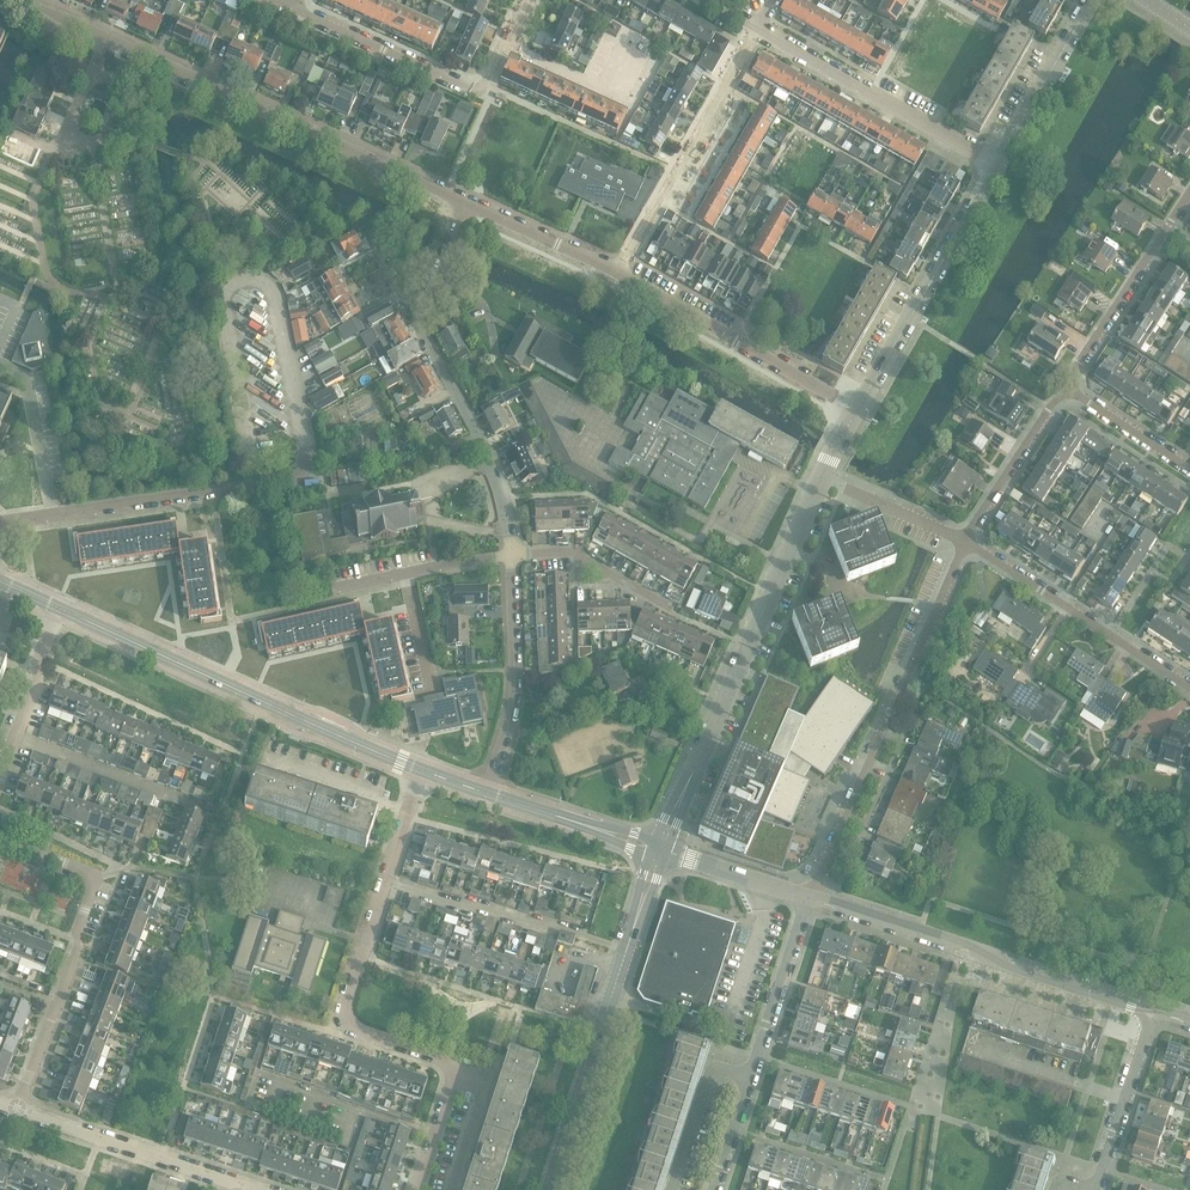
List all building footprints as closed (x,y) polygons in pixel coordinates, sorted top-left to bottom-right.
[(140,3),(141,1),(139,0),(111,0),(105,13),(124,21),(130,8),(136,11),(140,3)] [(178,3),(179,3),(173,0),(170,0),(163,15),(171,18),(178,3)] [(383,5),(373,0),(317,0),(431,52),(440,31),(383,5)] [(487,4),(477,0),(471,0),(465,11),(480,18),(487,4)] [(651,0),(635,0),(633,3),(645,10),(651,0)] [(666,3),(660,0),(651,0),(645,10),(658,17),(666,3)] [(802,3),(796,0),(787,0),(780,12),(793,19),(802,3)] [(907,0),(886,0),(886,1),(902,10),(907,0)] [(992,0),(976,0),(971,8),(984,15),(992,0)] [(1006,5),(996,0),(992,0),(984,15),(997,22),(1006,5)] [(1011,17),(1019,3),(1014,0),(1006,14),(1011,17)] [(1042,0),(1036,0),(1032,6),(1037,9),(1042,0)] [(1060,9),(1044,0),(1043,0),(1035,13),(1052,23),(1060,9)] [(1066,0),(1044,0),(1060,9),(1066,0)] [(895,22),(901,10),(902,10),(886,1),(878,13),(895,22)] [(155,35),(163,17),(145,9),(147,6),(140,3),(136,11),(133,17),(140,20),(137,27),(155,35)] [(198,29),(181,21),(187,7),(178,3),(171,18),(179,22),(173,37),(191,45),(198,29)] [(670,24),(678,10),(666,3),(658,17),(670,24)] [(805,27),(814,10),(802,3),(793,19),(805,27)] [(610,17),(614,9),(608,5),(603,13),(610,17)] [(862,15),(865,10),(858,6),(855,11),(862,15)] [(209,53),(215,38),(224,43),(234,21),(238,13),(229,9),(216,37),(198,29),(191,45),(209,53)] [(576,29),(582,16),(567,9),(561,23),(576,29)] [(616,20),(620,12),(614,9),(610,17),(616,20)] [(680,36),(691,17),(678,10),(670,24),(671,25),(668,29),(680,36)] [(818,34),(827,17),(814,10),(805,27),(818,34)] [(869,19),(871,14),(865,10),(862,15),(869,19)] [(1044,36),(1052,23),(1035,13),(1027,27),(1044,36)] [(457,29),(460,21),(452,17),(448,25),(457,29)] [(695,38),(703,24),(691,17),(680,36),(681,36),(683,32),(695,38)] [(830,41),(839,24),(827,17),(818,34),(830,41)] [(634,31),(639,23),(633,19),(628,27),(634,31)] [(481,39),(487,26),(472,20),(466,33),(481,39)] [(240,67),(248,50),(233,43),(239,31),(237,30),(240,24),(234,21),(224,43),(232,46),(225,60),(240,67)] [(887,29),(889,24),(883,21),(880,25),(887,29)] [(570,42),(576,29),(561,23),(555,36),(577,46),(577,45),(570,42)] [(641,34),(645,26),(639,23),(634,31),(641,34)] [(616,37),(620,28),(611,24),(607,32),(616,37)] [(711,74),(729,43),(721,39),(721,38),(715,35),(716,32),(703,24),(695,38),(708,46),(697,66),(705,71),(705,70),(711,74)] [(843,48),(852,31),(839,24),(830,41),(843,48)] [(893,33),(896,28),(889,24),(887,29),(893,33)] [(1008,28),(1001,24),(998,30),(1005,33),(1008,28)] [(454,35),(457,29),(448,25),(445,31),(454,35)] [(600,40),(603,33),(594,29),(591,36),(592,37),(599,39),(600,40)] [(979,134),(1032,41),(1018,33),(1018,32),(1015,31),(1014,31),(1011,30),(959,122),(962,123),(961,124),(964,126),(965,125),(979,134)] [(855,55),(864,38),(852,31),(843,48),(855,55)] [(475,52),(480,40),(481,39),(466,33),(460,46),(475,52)] [(659,45),(664,37),(658,33),(653,41),(659,45)] [(574,51),(577,46),(555,36),(549,49),(564,56),(567,49),(574,51)] [(448,47),(451,41),(443,37),(440,44),(448,47)] [(596,45),(599,39),(592,37),(589,42),(588,42),(585,49),(594,53),(597,46),(596,45)] [(666,48),(670,41),(664,37),(659,45),(666,48)] [(867,62),(877,46),(864,38),(855,55),(867,62)] [(275,62),(282,48),(278,46),(277,48),(268,44),(263,56),(248,50),(240,67),(255,74),(261,60),(269,64),(271,60),(275,62)] [(469,66),(474,53),(475,52),(460,46),(454,59),(469,66)] [(880,69),(889,53),(877,46),(867,62),(880,69)] [(684,59),(688,51),(682,48),(678,55),(684,59)] [(591,60),(594,53),(585,49),(582,56),(584,57),(591,60)] [(690,62),(695,55),(688,51),(684,59),(690,62)] [(309,76),(317,59),(312,56),(302,53),(293,72),(302,77),(304,73),(309,76)] [(670,65),(674,58),(668,55),(661,68),(669,73),(672,75),(676,69),(670,65)] [(587,67),(591,60),(584,57),(580,64),(587,67)] [(764,80),(773,64),(761,57),(752,73),(764,80)] [(625,114),(519,67),(521,64),(509,59),(508,61),(509,62),(500,83),(616,136),(625,114)] [(777,87),(786,71),(773,64),(764,80),(777,87)] [(694,87),(701,74),(688,67),(680,80),(694,87)] [(665,79),(669,73),(661,68),(657,75),(665,79)] [(47,109),(60,81),(49,75),(38,70),(20,107),(11,127),(35,138),(48,110),(47,109)] [(340,92),(325,85),(330,74),(323,71),(316,87),(323,90),(317,105),(331,111),(340,92)] [(789,94),(798,78),(786,71),(777,87),(789,94)] [(284,95),(290,81),(289,80),(291,75),(283,72),(281,76),(271,72),(264,86),(284,95)] [(802,101),(811,85),(798,78),(789,94),(802,101)] [(687,100),(694,87),(680,80),(673,92),(687,100)] [(365,97),(369,87),(364,85),(359,95),(365,97)] [(814,108),(824,92),(811,85),(802,101),(814,108)] [(347,119),(356,99),(355,99),(357,94),(343,87),(340,92),(331,111),(347,119)] [(654,97),(658,91),(650,87),(647,93),(654,97)] [(754,99),(758,92),(753,89),(749,96),(754,99)] [(428,90),(423,101),(430,103),(434,93),(428,90)] [(687,100),(673,92),(666,104),(680,112),(687,100)] [(760,102),(763,95),(758,92),(754,99),(760,102)] [(827,115),(836,99),(824,92),(814,108),(827,115)] [(391,115),(370,106),(374,97),(367,93),(360,108),(373,114),(368,124),(384,131),(391,115)] [(651,104),(654,97),(647,93),(643,99),(651,104)] [(839,122),(849,106),(836,99),(827,115),(839,122)] [(448,129),(431,122),(436,111),(441,113),(443,108),(431,102),(426,113),(417,133),(424,136),(421,144),(437,152),(448,129)] [(459,103),(454,113),(467,119),(472,108),(459,103)] [(779,113),(783,106),(777,103),(774,110),(779,113)] [(673,125),(680,112),(666,104),(659,117),(673,125)] [(784,116),(788,109),(783,106),(779,113),(784,116)] [(852,129),(861,113),(849,106),(839,122),(852,129)] [(775,117),(759,107),(751,120),(768,129),(775,117)] [(423,118),(411,113),(412,112),(402,108),(398,118),(391,115),(384,131),(399,137),(403,128),(409,131),(416,134),(417,133),(423,118)] [(640,122),(644,116),(636,112),(632,118),(640,122)] [(864,137),(874,120),(861,113),(852,129),(864,137)] [(666,137),(673,125),(659,117),(652,129),(647,126),(666,137)] [(804,127),(808,121),(803,117),(799,124),(804,127)] [(637,129),(640,122),(632,118),(629,124),(637,129)] [(760,142),(768,129),(751,120),(744,133),(760,142)] [(877,144),(886,127),(874,120),(864,137),(877,144)] [(809,130),(813,124),(808,121),(804,127),(809,130)] [(658,150),(663,141),(666,137),(647,126),(644,132),(643,131),(639,139),(645,142),(652,146),(647,155),(654,158),(658,150)] [(890,151),(899,134),(886,127),(877,144),(890,151)] [(1189,157),(1189,137),(1178,129),(1167,147),(1176,153),(1176,151),(1189,159),(1189,157)] [(785,139),(788,134),(782,130),(779,135),(785,139)] [(829,141),(833,135),(828,132),(824,138),(829,141)] [(753,154),(760,142),(744,133),(737,145),(753,154)] [(902,158),(911,141),(899,134),(890,151),(902,158)] [(782,144),(785,139),(779,135),(776,141),(782,144)] [(834,145),(838,138),(833,135),(829,141),(834,145)] [(633,148),(635,142),(622,136),(619,142),(633,148)] [(915,165),(924,148),(911,141),(902,158),(915,165)] [(746,167),(753,154),(737,145),(730,158),(746,167)] [(854,156),(858,149),(852,146),(848,153),(854,156)] [(859,159),(863,152),(858,149),(854,156),(859,159)] [(926,168),(934,154),(928,151),(920,164),(925,167),(926,168)] [(839,152),(835,159),(847,166),(851,159),(839,152)] [(933,172),(940,158),(934,154),(926,168),(933,172)] [(771,164),(774,159),(767,155),(764,160),(771,164)] [(739,179),(746,167),(730,158),(723,170),(739,179)] [(939,175),(947,162),(940,158),(933,172),(939,175)] [(855,168),(858,163),(852,159),(849,165),(855,168)] [(768,169),(771,164),(764,160),(761,165),(768,169)] [(879,170),(883,163),(877,160),(873,167),(879,170)] [(635,201),(644,181),(617,169),(615,172),(593,162),(586,178),(568,169),(561,184),(591,198),(590,202),(616,214),(624,196),(635,201)] [(946,178),(953,165),(947,162),(939,175),(942,176),(946,178)] [(884,173),(888,166),(883,163),(879,170),(884,173)] [(918,180),(925,167),(920,164),(913,177),(918,180)] [(952,182),(959,169),(953,165),(946,178),(952,182)] [(653,166),(649,176),(659,180),(663,171),(653,166)] [(867,175),(870,170),(864,167),(859,174),(867,178),(868,176),(867,175)] [(732,192),(739,179),(723,170),(716,183),(732,192)] [(874,179),(877,174),(870,170),(867,175),(868,176),(874,179)] [(1162,200),(1173,183),(1152,170),(1141,187),(1162,200)] [(880,183),(883,178),(877,174),(874,179),(880,183)] [(904,184),(908,177),(902,174),(898,181),(904,184)] [(952,200),(960,186),(952,182),(946,178),(942,176),(934,190),(952,200)] [(910,194),(918,180),(913,177),(905,191),(910,194)] [(757,189),(760,184),(753,180),(750,185),(757,189)] [(725,204),(732,192),(716,183),(708,195),(725,204)] [(1123,194),(1127,187),(1120,183),(1116,189),(1123,194)] [(899,193),(902,188),(895,184),(893,189),(899,193)] [(754,195),(757,189),(750,185),(747,190),(754,195)] [(944,213),(951,200),(952,200),(934,190),(927,203),(944,213)] [(904,203),(910,194),(905,191),(898,205),(907,210),(910,206),(904,203)] [(819,216),(828,200),(815,193),(807,207),(806,209),(819,216)] [(717,217),(725,204),(708,195),(701,208),(717,217)] [(759,206),(762,200),(757,197),(754,203),(759,206)] [(831,223),(843,203),(843,202),(840,207),(828,200),(819,216),(831,223)] [(788,223),(795,210),(779,201),(771,214),(788,223)] [(755,213),(759,206),(754,203),(750,210),(755,213)] [(844,230),(857,208),(851,204),(849,206),(843,203),(831,223),(844,230)] [(936,226),(944,213),(927,203),(919,217),(936,226)] [(1137,237),(1149,219),(1124,203),(1112,221),(1137,237)] [(742,214),(746,208),(739,205),(736,210),(742,214)] [(710,229),(717,217),(701,208),(694,220),(710,229)] [(856,238),(866,222),(853,215),(857,208),(844,230),(856,238)] [(895,221),(900,212),(895,209),(890,218),(895,221)] [(740,219),(742,214),(736,210),(733,215),(740,219)] [(780,236),(788,223),(771,214),(764,227),(780,236)] [(929,240),(936,226),(919,217),(911,230),(929,240)] [(669,226),(672,221),(667,218),(664,223),(669,226)] [(744,231),(748,225),(743,222),(739,228),(744,231)] [(869,245),(878,229),(866,222),(856,238),(869,245)] [(887,234),(892,225),(887,222),(882,231),(887,234)] [(1082,223),(1076,232),(1084,238),(1090,228),(1082,223)] [(662,251),(672,233),(660,226),(650,245),(657,249),(652,259),(657,261),(662,251)] [(773,248),(780,236),(764,227),(757,239),(773,248)] [(740,238),(744,232),(744,231),(739,228),(735,235),(740,238)] [(728,239),(731,234),(725,230),(721,236),(728,239)] [(921,254),(928,242),(929,240),(911,230),(903,244),(921,254)] [(879,248),(887,234),(882,231),(875,245),(879,248)] [(355,249),(360,246),(353,233),(336,241),(347,262),(358,256),(355,249)] [(673,258),(683,239),(672,233),(662,251),(668,255),(663,265),(668,268),(673,258)] [(704,244),(708,237),(702,234),(699,240),(704,244)] [(684,264),(694,246),(683,239),(673,258),(680,261),(674,271),(679,274),(685,264),(684,264)] [(722,242),(716,239),(713,244),(718,247),(722,242)] [(766,261),(773,248),(757,239),(750,252),(766,261)] [(1105,273),(1117,255),(1095,241),(1083,259),(1092,265),(1091,266),(1095,268),(1095,267),(1105,273)] [(913,267),(920,255),(921,254),(903,244),(896,257),(913,267)] [(871,262),(879,248),(875,245),(867,259),(871,262)] [(695,270),(706,252),(694,246),(684,264),(685,264),(691,268),(686,278),(690,280),(696,271),(695,270)] [(707,277),(717,259),(706,252),(695,270),(696,271),(702,274),(697,284),(702,287),(707,277)] [(305,256),(287,267),(294,280),(313,270),(305,256)] [(760,263),(749,256),(747,261),(758,267),(760,263)] [(905,281),(912,268),(913,267),(896,257),(888,271),(905,281)] [(718,283),(728,265),(717,259),(707,277),(714,281),(708,291),(713,294),(719,284),(718,283)] [(772,269),(762,263),(758,271),(768,277),(772,269)] [(729,290),(740,272),(728,265),(718,283),(719,284),(725,287),(719,297),(724,300),(730,290),(729,290)] [(1189,280),(1169,267),(1167,266),(1162,274),(1164,275),(1161,279),(1181,292),(1189,280)] [(318,280),(306,287),(311,296),(316,293),(341,279),(337,270),(318,280)] [(841,374),(895,281),(880,273),(881,272),(878,271),(877,272),(875,270),(863,289),(857,301),(822,363),(824,364),(824,365),(827,366),(841,374)] [(740,296),(751,278),(740,272),(729,290),(730,290),(736,294),(730,303),(735,306),(738,302),(741,296),(740,296)] [(747,313),(763,285),(751,278),(740,296),(741,296),(738,302),(744,306),(742,310),(747,313)] [(316,293),(311,296),(315,304),(321,301),(346,287),(341,279),(316,293)] [(1181,292),(1161,279),(1158,283),(1157,282),(1152,290),(1173,304),(1181,292)] [(1091,295),(1069,280),(1058,298),(1080,312),(1091,295)] [(323,306),(320,308),(321,311),(351,296),(350,295),(346,287),(321,301),(323,306)] [(1173,304),(1152,290),(1146,298),(1148,299),(1145,303),(1165,316),(1173,304)] [(290,294),(286,296),(287,303),(295,301),(294,297),(290,294)] [(321,311),(320,312),(324,321),(336,314),(355,304),(351,296),(321,311)] [(296,302),(288,304),(289,311),(298,310),(296,302)] [(1031,311),(1043,319),(1048,311),(1037,303),(1031,311)] [(1165,316),(1145,303),(1142,307),(1141,306),(1136,314),(1157,328),(1165,316)] [(336,314),(324,321),(329,329),(360,313),(355,304),(336,314)] [(387,306),(364,318),(371,330),(381,324),(381,323),(394,317),(393,316),(387,306)] [(310,325),(308,318),(306,311),(300,313),(303,327),(310,325)] [(51,367),(42,317),(41,313),(33,315),(11,362),(31,371),(43,368),(51,367)] [(381,324),(371,330),(376,339),(377,338),(379,342),(389,337),(405,328),(403,325),(397,314),(395,316),(393,316),(394,317),(381,323),(381,324)] [(1157,328),(1136,314),(1130,322),(1132,323),(1129,327),(1149,340),(1157,328)] [(589,360),(566,347),(560,344),(565,336),(534,319),(534,318),(531,316),(531,317),(528,315),(519,329),(521,330),(511,347),(510,346),(509,347),(517,352),(512,359),(529,369),(533,361),(577,385),(589,363),(590,360),(589,360)] [(363,331),(356,318),(345,325),(352,337),(363,331)] [(468,358),(449,322),(443,325),(447,332),(438,337),(449,357),(454,354),(459,363),(468,358)] [(1055,361),(1069,339),(1056,331),(1054,333),(1040,324),(1028,344),(1029,343),(1043,351),(1042,352),(1054,360),(1055,361)] [(1149,340),(1129,327),(1127,331),(1125,330),(1120,338),(1141,352),(1149,340)] [(389,337),(379,342),(387,356),(412,342),(405,328),(389,337)] [(313,341),(311,330),(301,332),(304,343),(313,341)] [(1179,342),(1184,334),(1179,331),(1174,338),(1179,342)] [(1174,350),(1179,342),(1174,338),(1169,346),(1174,350)] [(308,355),(321,347),(318,341),(304,348),(308,355)] [(387,356),(379,360),(387,375),(394,371),(420,356),(415,347),(412,342),(387,356)] [(1128,356),(1131,350),(1123,345),(1120,350),(1128,356)] [(1135,360),(1138,355),(1131,350),(1128,356),(1135,360)] [(337,365),(330,352),(312,362),(319,375),(337,365)] [(1171,372),(1179,360),(1170,355),(1168,359),(1163,366),(1171,372)] [(1163,366),(1168,359),(1163,356),(1158,363),(1163,366)] [(415,360),(403,366),(407,373),(410,371),(425,399),(429,396),(430,397),(435,394),(433,391),(438,388),(427,369),(421,373),(418,367),(419,367),(415,360)] [(1177,375),(1184,364),(1179,360),(1171,372),(1177,375)] [(1152,371),(1155,366),(1147,361),(1144,366),(1152,371)] [(1106,388),(1118,370),(1106,362),(1095,379),(1099,381),(1098,383),(1106,388)] [(1182,379),(1189,367),(1184,364),(1177,375),(1182,379)] [(1167,374),(1155,366),(1152,371),(1164,379),(1167,374)] [(325,386),(343,377),(338,369),(321,378),(325,386)] [(1119,394),(1130,378),(1118,370),(1106,388),(1114,394),(1115,392),(1119,394)] [(1176,387),(1179,382),(1171,377),(1168,382),(1176,387)] [(1130,404),(1142,386),(1130,378),(1119,394),(1123,397),(1122,399),(1130,404)] [(529,382),(517,388),(562,472),(610,500),(617,489),(571,464),(529,382)] [(1183,392),(1186,387),(1179,382),(1176,387),(1183,392)] [(1015,430),(1026,413),(1012,403),(1014,401),(1012,399),(1016,392),(1004,384),(997,394),(999,395),(989,411),(986,410),(986,411),(1015,430)] [(335,386),(339,398),(344,397),(340,385),(335,386)] [(1143,410),(1154,394),(1142,386),(1130,404),(1138,409),(1139,407),(1143,410)] [(338,400),(332,388),(312,399),(319,411),(338,400)] [(18,397),(0,390),(0,441),(18,397)] [(724,456),(739,444),(783,469),(796,447),(721,405),(717,413),(677,391),(670,405),(650,394),(648,398),(641,395),(625,423),(632,427),(643,433),(642,435),(631,454),(618,447),(608,464),(625,473),(627,469),(638,475),(640,472),(650,478),(649,479),(704,510),(732,460),(724,456)] [(1155,420),(1166,402),(1154,394),(1143,410),(1147,413),(1146,414),(1155,420)] [(508,428),(497,407),(505,404),(502,397),(488,404),(491,411),(484,415),(494,435),(508,428)] [(972,402),(968,409),(975,414),(979,407),(972,402)] [(1168,426),(1178,410),(1166,402),(1155,420),(1162,425),(1163,423),(1168,426)] [(435,415),(436,415),(432,408),(417,416),(421,423),(435,415)] [(437,417),(431,420),(437,429),(442,427),(449,439),(462,432),(449,408),(436,415),(435,415),(437,417)] [(1184,420),(1189,411),(1185,408),(1179,417),(1184,420)] [(1114,447),(1089,431),(1071,419),(1070,419),(1068,418),(1063,425),(1065,427),(1063,431),(1082,443),(1107,459),(1114,447)] [(1004,441),(992,433),(992,434),(972,422),(960,440),(982,454),(989,442),(999,449),(1004,441)] [(1174,436),(1179,429),(1173,425),(1169,432),(1174,436)] [(1074,455),(1082,443),(1063,431),(1060,435),(1058,433),(1053,441),(1074,455)] [(396,450),(396,436),(384,438),(385,451),(396,450)] [(544,445),(540,436),(529,441),(533,450),(544,445)] [(362,452),(361,437),(326,441),(327,457),(362,452)] [(519,448),(517,441),(510,444),(512,451),(519,448)] [(1074,455),(1053,441),(1047,450),(1049,451),(1047,455),(1066,467),(1074,455)] [(551,453),(547,446),(538,451),(542,458),(551,453)] [(536,476),(523,447),(505,455),(515,477),(518,476),(521,483),(536,476)] [(1117,478),(1128,460),(1120,454),(1119,456),(1115,454),(1104,470),(1117,478)] [(1066,467),(1047,455),(1044,459),(1042,458),(1037,466),(1058,479),(1066,467)] [(1098,471),(1104,463),(1099,460),(1093,468),(1098,471)] [(1135,467),(1136,465),(1128,460),(1117,478),(1129,486),(1139,469),(1135,467)] [(981,478),(954,461),(948,471),(947,471),(946,471),(944,472),(943,474),(944,476),(944,477),(938,487),(964,504),(970,494),(968,493),(973,486),(975,487),(981,478)] [(559,470),(555,462),(547,466),(551,474),(559,470)] [(1058,479),(1037,466),(1032,474),(1034,475),(1031,479),(1050,492),(1058,479)] [(340,475),(340,483),(363,482),(363,468),(346,469),(346,475),(340,475)] [(1092,481),(1098,471),(1093,468),(1088,477),(1092,481)] [(1141,494),(1152,475),(1144,470),(1143,472),(1139,469),(1129,486),(1141,494)] [(1163,485),(1159,482),(1160,481),(1152,475),(1141,494),(1153,501),(1163,485)] [(1050,492),(1031,479),(1029,483),(1027,481),(1021,489),(1023,491),(1042,504),(1050,492)] [(1082,496),(1088,487),(1083,484),(1077,492),(1082,496)] [(1165,509),(1177,492),(1169,486),(1168,488),(1163,485),(1153,501),(1165,509)] [(907,488),(904,496),(911,499),(915,491),(907,488)] [(1102,500),(1106,495),(1098,490),(1095,495),(1102,499),(1102,500)] [(1102,499),(1095,495),(1090,491),(1086,497),(1098,505),(1102,499)] [(1078,502),(1082,496),(1077,492),(1073,499),(1078,502)] [(1183,498),(1184,496),(1177,492),(1165,509),(1177,517),(1188,501),(1183,498)] [(1110,504),(1113,499),(1106,495),(1102,500),(1110,504)] [(323,512),(293,518),(302,562),(348,552),(347,547),(397,537),(396,534),(416,530),(415,521),(417,521),(416,518),(419,518),(416,507),(414,507),(413,505),(411,505),(409,496),(389,500),(389,497),(341,507),(342,515),(340,516),(345,539),(329,542),(323,512)] [(1028,506),(1031,501),(1024,496),(1021,501),(1028,506)] [(1098,505),(1086,497),(1083,503),(1094,511),(1098,505)] [(592,518),(597,504),(587,505),(586,501),(573,502),(574,531),(588,530),(587,518),(592,518)] [(561,531),(560,502),(547,503),(548,532),(561,531)] [(574,531),(573,502),(560,502),(561,531),(574,531)] [(548,532),(547,503),(534,503),(534,505),(530,505),(531,518),(534,518),(535,533),(548,532)] [(1094,511),(1083,503),(1079,508),(1091,516),(1094,511)] [(1070,504),(1064,512),(1069,516),(1074,508),(1070,504)] [(1130,510),(1122,505),(1118,510),(1126,515),(1130,510)] [(1045,518),(1048,512),(1041,507),(1037,512),(1045,518)] [(1091,516),(1079,508),(1075,514),(1087,522),(1091,516)] [(1137,515),(1130,510),(1126,515),(1134,520),(1137,515)] [(1055,517),(1048,512),(1045,518),(1052,522),(1055,517)] [(1116,526),(1122,517),(1114,512),(1108,521),(1116,526)] [(603,545),(617,520),(605,513),(591,539),(603,545)] [(1082,530),(1087,522),(1075,514),(1070,522),(1082,530)] [(1012,515),(999,534),(1000,535),(999,536),(1006,541),(1007,540),(1011,542),(1024,523),(1012,515)] [(894,564),(876,517),(828,536),(847,583),(894,564)] [(1155,525),(1143,517),(1142,517),(1139,522),(1151,530),(1155,525)] [(614,552),(628,526),(617,520),(603,545),(614,552)] [(1022,552),(1036,531),(1024,523),(1011,542),(1016,545),(1015,547),(1022,552)] [(1068,534),(1072,528),(1064,523),(1061,529),(1068,534)] [(1123,533),(1126,528),(1119,523),(1115,529),(1123,533)] [(176,524),(74,539),(76,556),(79,556),(80,560),(80,563),(81,567),(179,552),(189,620),(200,618),(217,616),(207,549),(206,543),(179,547),(176,524)] [(1159,535),(1162,530),(1155,525),(1151,530),(1159,535)] [(640,532),(630,527),(628,526),(614,552),(625,558),(640,532)] [(1076,539),(1079,533),(1072,528),(1068,534),(1076,539)] [(1149,552),(1157,540),(1141,530),(1133,542),(1149,552)] [(1036,558),(1048,539),(1036,531),(1022,552),(1031,557),(1032,556),(1036,558)] [(637,564),(651,539),(640,532),(625,558),(637,564)] [(1112,544),(1118,536),(1113,533),(1107,541),(1112,544)] [(741,546),(727,538),(725,542),(739,549),(741,546)] [(648,570),(662,545),(651,539),(637,564),(648,570)] [(1046,567),(1060,546),(1048,539),(1036,558),(1040,561),(1039,562),(1046,567)] [(1093,549),(1096,544),(1089,539),(1085,545),(1093,549)] [(1108,551),(1112,544),(1107,541),(1103,548),(1108,551)] [(1142,564),(1149,552),(1133,542),(1126,553),(1142,564)] [(659,577),(673,551),(662,545),(648,570),(659,577)] [(1060,574),(1072,555),(1060,546),(1046,567),(1055,573),(1056,571),(1060,574)] [(670,583),(685,557),(673,551),(659,577),(670,583)] [(1134,575),(1142,564),(1126,553),(1118,565),(1134,575)] [(1071,583),(1084,562),(1072,555),(1060,574),(1064,576),(1063,578),(1071,583)] [(1097,567),(1102,559),(1097,556),(1092,564),(1097,567)] [(682,590),(696,564),(685,557),(670,583),(682,590)] [(1093,574),(1097,567),(1092,564),(1088,571),(1093,574)] [(705,577),(710,569),(703,565),(698,574),(705,577)] [(1127,587),(1134,575),(1118,565),(1111,576),(1127,587)] [(564,588),(564,574),(534,575),(535,589),(564,588)] [(1119,599),(1127,587),(1111,576),(1103,588),(1119,599)] [(445,585),(443,578),(435,580),(436,588),(445,585)] [(1188,578),(1180,589),(1189,596),(1189,580),(1188,578)] [(1082,590),(1087,582),(1082,579),(1077,587),(1082,590)] [(454,593),(448,594),(448,606),(449,613),(466,613),(465,606),(487,605),(487,587),(454,588),(454,593)] [(703,587),(693,611),(717,621),(722,609),(726,611),(727,611),(728,611),(729,611),(730,611),(730,610),(731,610),(731,609),(732,609),(732,608),(732,607),(732,606),(732,605),(731,605),(731,604),(730,604),(730,603),(725,601),(723,601),(725,596),(703,587)] [(565,601),(564,588),(535,589),(535,602),(565,601)] [(1112,610),(1119,599),(1103,588),(1096,600),(1112,610)] [(1187,598),(1175,590),(1172,596),(1184,603),(1187,598)] [(1003,593),(992,609),(1033,635),(1026,646),(1032,650),(1045,629),(1039,625),(1043,619),(1003,593)] [(1090,597),(1086,603),(1093,608),(1097,602),(1090,597)] [(565,614),(565,601),(535,602),(536,615),(565,614)] [(616,632),(615,602),(602,603),(604,632),(616,632)] [(632,632),(641,611),(629,606),(629,602),(615,602),(616,632),(630,631),(632,632)] [(858,649),(841,608),(839,602),(791,620),(810,668),(858,649)] [(591,633),(590,603),(576,604),(577,633),(591,633)] [(604,632),(602,603),(590,603),(591,633),(604,632)] [(359,606),(258,628),(261,639),(264,638),(265,645),(266,649),(268,655),(365,633),(380,700),(390,697),(407,694),(392,627),(391,622),(364,628),(359,606)] [(643,642),(654,614),(642,609),(641,611),(632,632),(630,636),(643,642)] [(1161,640),(1174,621),(1161,612),(1159,615),(1154,611),(1146,623),(1152,626),(1148,632),(1149,632),(1148,634),(1156,639),(1157,637),(1161,640)] [(731,622),(734,616),(724,612),(722,618),(731,622)] [(467,645),(466,619),(466,613),(449,613),(449,620),(448,620),(449,646),(467,645)] [(566,627),(565,614),(536,615),(536,628),(566,627)] [(655,647),(666,620),(654,614),(643,642),(655,647)] [(666,652),(678,625),(666,620),(655,647),(666,652)] [(722,621),(720,627),(731,631),(734,625),(722,621)] [(1172,649),(1185,628),(1174,621),(1161,640),(1165,642),(1164,644),(1172,649)] [(678,657),(690,630),(678,625),(666,652),(678,657)] [(566,640),(566,627),(536,628),(537,641),(566,640)] [(1189,647),(1189,631),(1185,628),(1172,649),(1179,654),(1181,653),(1185,655),(1189,647)] [(690,662),(702,635),(690,630),(678,657),(690,662)] [(702,668),(714,640),(702,635),(690,662),(702,668)] [(567,653),(566,640),(537,641),(537,654),(567,653)] [(605,649),(603,643),(597,646),(599,651),(605,649)] [(786,656),(789,650),(780,647),(778,652),(786,656)] [(475,648),(465,648),(466,664),(475,664),(475,648)] [(985,650),(973,669),(993,682),(996,678),(1008,686),(1005,690),(1001,696),(1008,700),(1018,684),(1012,680),(1018,671),(985,650)] [(1077,650),(1067,665),(1080,674),(1076,680),(1089,689),(1080,703),(1086,707),(1104,680),(1098,676),(1104,667),(1077,650)] [(567,666),(567,653),(537,654),(538,674),(553,674),(552,667),(567,666)] [(1053,668),(1043,662),(1038,670),(1048,676),(1053,668)] [(648,692),(642,676),(630,681),(626,672),(622,674),(618,664),(603,670),(608,682),(605,683),(611,697),(628,690),(632,699),(648,692)] [(669,674),(671,669),(664,666),(662,672),(669,674)] [(734,753),(698,837),(709,842),(718,846),(718,845),(724,848),(722,852),(782,871),(786,859),(795,832),(789,830),(760,822),(763,814),(790,826),(791,826),(792,825),(810,782),(803,779),(811,768),(815,771),(817,773),(824,777),(828,772),(836,761),(841,753),(872,708),(874,704),(833,676),(805,718),(788,712),(798,689),(768,676),(767,676),(740,738),(734,753)] [(425,709),(414,711),(415,717),(426,714),(430,735),(483,723),(481,715),(474,678),(475,678),(474,677),(458,680),(456,681),(455,678),(443,681),(442,680),(441,680),(445,698),(433,701),(424,703),(425,709)] [(958,686),(954,677),(944,682),(949,692),(959,687),(958,686)] [(1086,707),(1084,711),(1089,714),(1106,725),(1126,694),(1110,684),(1104,680),(1086,707)] [(1008,700),(1005,704),(1012,709),(1015,710),(1018,710),(1022,709),(1024,707),(1031,712),(1031,715),(1031,718),(1032,721),(1034,723),(1037,724),(1039,725),(1042,725),(1045,723),(1046,722),(1051,725),(1066,702),(1047,689),(1043,694),(1027,684),(1024,688),(1018,684),(1008,700)] [(68,695),(67,695),(60,692),(61,689),(57,687),(55,691),(56,692),(49,709),(61,714),(68,695)] [(80,700),(79,699),(72,696),(73,693),(69,691),(67,695),(68,695),(61,714),(73,718),(80,700)] [(85,723),(92,704),(91,704),(84,701),(85,698),(80,696),(79,699),(80,700),(73,718),(85,723)] [(97,727),(104,709),(95,706),(97,702),(92,701),(91,704),(92,704),(85,723),(97,727)] [(108,735),(115,717),(114,716),(106,713),(107,710),(104,709),(97,727),(96,731),(108,735)] [(126,721),(125,721),(118,718),(119,714),(115,713),(114,716),(115,717),(108,735),(119,740),(126,721)] [(996,722),(1005,728),(1010,719),(1001,713),(996,722)] [(138,726),(137,725),(130,722),(131,719),(127,717),(125,721),(126,721),(119,740),(131,744),(138,726)] [(937,749),(940,741),(958,748),(963,736),(927,721),(915,749),(935,758),(939,749),(937,749)] [(143,749),(150,730),(149,730),(142,727),(143,724),(138,722),(137,725),(138,726),(131,744),(143,749)] [(1189,747),(1189,728),(1177,723),(1176,722),(1173,731),(1169,730),(1164,743),(1152,739),(1152,738),(1151,738),(1146,753),(1160,758),(1156,769),(1169,774),(1170,772),(1181,775),(1189,747)] [(50,742),(55,731),(43,726),(38,738),(50,742)] [(155,753),(162,735),(161,734),(153,731),(155,728),(150,726),(149,730),(150,730),(143,749),(155,753)] [(1068,732),(1061,726),(1057,733),(1064,738),(1068,732)] [(664,743),(667,734),(654,728),(650,737),(664,743)] [(62,747),(67,734),(56,730),(55,731),(50,742),(62,747)] [(163,768),(174,739),(165,736),(167,732),(162,731),(161,734),(162,735),(155,753),(165,757),(161,768),(163,768)] [(74,751),(79,739),(67,734),(62,747),(74,751)] [(86,756),(91,743),(79,739),(74,751),(86,756)] [(184,747),(183,747),(176,744),(177,740),(174,739),(163,768),(167,770),(169,766),(175,768),(176,765),(177,766),(184,747)] [(1126,759),(1132,743),(1124,741),(1118,757),(1126,759)] [(1118,754),(1121,744),(1116,742),(1111,751),(1118,754)] [(98,760),(102,751),(103,748),(91,743),(86,756),(98,760)] [(196,752),(195,751),(187,748),(189,745),(185,743),(183,747),(184,747),(177,766),(189,770),(196,752)] [(1181,775),(1189,778),(1189,747),(1181,775)] [(201,775),(208,756),(207,756),(200,753),(201,749),(196,748),(195,751),(196,752),(189,770),(201,775)] [(920,779),(925,769),(947,779),(952,765),(935,758),(915,749),(913,748),(899,779),(922,789),(925,781),(920,779)] [(42,764),(45,755),(33,750),(30,759),(42,764)] [(110,765),(114,753),(110,752),(109,754),(102,751),(98,760),(110,765)] [(1058,767),(1066,756),(1059,751),(1051,762),(1058,767)] [(213,779),(220,761),(211,757),(213,754),(208,752),(207,756),(208,756),(201,775),(199,780),(205,783),(207,777),(213,779)] [(122,769),(126,758),(114,753),(110,765),(122,769)] [(54,769),(57,760),(45,755),(42,764),(54,769)] [(134,774),(138,762),(126,758),(122,769),(134,774)] [(65,773),(69,764),(57,760),(54,769),(65,773)] [(638,784),(633,770),(641,767),(639,761),(630,764),(630,763),(614,768),(621,790),(638,784)] [(145,778),(149,768),(150,767),(138,762),(134,774),(145,778)] [(77,778),(81,769),(69,764),(65,773),(77,778)] [(157,783),(160,774),(156,773),(157,770),(149,768),(145,778),(157,783)] [(88,786),(93,773),(81,769),(77,778),(78,778),(76,781),(88,786)] [(169,787),(172,779),(168,777),(169,775),(161,772),(160,774),(157,783),(169,787)] [(100,790),(105,778),(93,773),(88,786),(100,790)] [(28,801),(35,783),(23,778),(16,797),(25,800),(23,803),(28,805),(29,802),(28,801)] [(112,795),(117,783),(105,778),(100,790),(112,795)] [(181,792),(184,783),(172,779),(169,787),(181,792)] [(375,818),(254,779),(244,809),(366,848),(368,840),(376,843),(378,839),(379,834),(371,831),(375,818)] [(922,789),(899,779),(886,810),(910,820),(917,804),(921,806),(926,795),(920,792),(922,789)] [(193,796),(197,785),(185,780),(184,783),(181,792),(193,796)] [(40,806),(47,787),(35,783),(28,801),(29,802),(37,805),(36,808),(40,809),(41,806),(40,806)] [(126,795),(129,787),(117,783),(112,795),(116,796),(115,799),(123,802),(126,795)] [(1137,794),(1139,786),(1129,783),(1127,791),(1137,794)] [(208,793),(204,791),(205,788),(197,785),(193,796),(205,801),(208,793)] [(51,810),(58,792),(47,787),(40,806),(41,806),(49,809),(47,812),(52,814),(53,811),(51,810)] [(137,800),(140,792),(129,787),(126,795),(137,800)] [(62,818),(70,796),(58,792),(51,810),(53,811),(60,814),(59,817),(62,818)] [(148,808),(148,807),(152,796),(140,792),(137,800),(142,802),(141,805),(148,808)] [(74,823),(81,804),(70,800),(71,797),(70,796),(62,818),(71,822),(70,825),(74,826),(75,823),(74,823)] [(86,827),(93,809),(81,804),(74,823),(75,823),(83,826),(81,829),(86,831),(87,828),(86,827)] [(157,825),(161,814),(162,812),(148,807),(148,808),(143,820),(157,825)] [(97,835),(105,813),(93,809),(86,827),(87,828),(95,831),(94,834),(97,835)] [(206,822),(208,817),(203,816),(203,817),(185,810),(180,822),(199,829),(200,828),(203,820),(206,822)] [(901,848),(913,822),(910,820),(886,810),(875,836),(901,848)] [(108,840),(117,818),(105,813),(97,835),(98,835),(103,837),(105,839),(108,840)] [(121,841),(129,822),(117,818),(108,840),(109,840),(110,839),(115,841),(116,843),(121,845),(122,841),(121,841)] [(151,841),(157,825),(143,820),(141,827),(137,836),(151,841)] [(137,836),(141,827),(129,822),(121,841),(122,841),(130,844),(128,847),(133,849),(135,844),(134,844),(137,836)] [(201,833),(202,830),(203,829),(200,828),(199,829),(180,822),(176,834),(194,841),(195,839),(198,832),(201,833)] [(196,845),(198,841),(195,839),(194,841),(176,834),(171,846),(189,853),(190,851),(193,844),(196,845)] [(433,862),(441,838),(438,837),(436,840),(428,838),(422,858),(433,862)] [(446,866),(454,842),(451,841),(450,845),(440,842),(442,838),(441,838),(433,862),(446,866)] [(459,870),(467,846),(463,845),(462,849),(453,846),(454,842),(446,866),(459,870)] [(890,872),(898,854),(872,843),(868,853),(870,853),(863,870),(880,877),(883,869),(890,872)] [(192,857),(193,854),(193,853),(190,851),(189,853),(171,846),(166,858),(185,865),(189,856),(192,857)] [(472,875),(480,851),(475,849),(473,850),(472,852),(466,850),(467,846),(459,870),(472,875)] [(486,875),(494,851),(490,850),(489,854),(480,851),(472,875),(473,871),(486,875)] [(499,879),(507,855),(502,853),(499,854),(499,857),(493,855),(494,851),(486,875),(486,877),(490,878),(491,877),(499,879)] [(512,883),(519,859),(516,858),(515,862),(506,859),(507,855),(499,879),(512,883)] [(524,887),(532,863),(528,862),(527,866),(518,863),(520,859),(519,859),(512,883),(524,887)] [(537,892),(545,867),(541,866),(540,870),(531,867),(532,863),(524,887),(537,892)] [(551,891),(559,868),(555,866),(554,870),(545,867),(537,892),(539,887),(551,891)] [(564,895),(571,872),(571,871),(559,867),(559,868),(551,891),(564,895)] [(577,900),(585,875),(571,871),(571,872),(564,895),(577,900)] [(590,904),(598,880),(592,878),(590,879),(589,881),(584,880),(585,875),(577,900),(590,904)] [(155,899),(159,888),(164,889),(166,882),(153,877),(150,884),(137,879),(134,888),(133,891),(155,899)] [(426,887),(428,882),(418,878),(416,884),(426,887)] [(436,890),(437,885),(428,882),(426,887),(436,890)] [(451,895),(453,890),(443,886),(442,892),(451,895)] [(338,908),(343,892),(328,887),(324,903),(338,908)] [(481,893),(482,889),(477,888),(476,892),(470,890),(469,895),(479,898),(481,893)] [(461,898),(463,893),(453,890),(451,895),(461,898)] [(151,910),(155,899),(133,891),(132,893),(130,899),(129,901),(151,910)] [(489,901),(490,896),(481,893),(479,898),(489,901)] [(420,907),(422,902),(412,898),(408,911),(418,914),(420,907)] [(546,911),(549,902),(539,899),(534,912),(544,915),(546,911)] [(147,920),(151,910),(129,901),(128,903),(126,909),(125,912),(147,920)] [(402,912),(402,901),(392,901),(392,912),(402,912)] [(514,909),(516,904),(506,901),(504,906),(514,909)] [(638,990),(645,999),(705,1018),(729,943),(736,923),(722,919),(721,921),(710,918),(709,921),(673,910),(675,904),(667,901),(638,990)] [(430,910),(431,905),(422,902),(420,907),(430,910)] [(527,914),(529,909),(518,906),(517,910),(527,914)] [(445,915),(447,910),(437,907),(435,912),(445,915)] [(455,918),(457,913),(447,910),(445,915),(455,918)] [(309,995),(326,941),(308,935),(306,938),(299,936),(305,919),(279,911),(274,928),(266,926),(268,922),(249,916),(235,960),(232,970),(250,976),(253,966),(280,975),(279,982),(284,983),(286,977),(293,979),(290,989),(309,995)] [(143,931),(147,920),(125,912),(124,914),(122,920),(120,923),(143,931)] [(485,923),(487,917),(477,914),(475,919),(485,923)] [(471,923),(472,918),(462,915),(461,920),(471,923)] [(492,934),(496,923),(497,920),(487,917),(485,923),(486,923),(480,939),(481,940),(478,947),(481,947),(483,940),(486,932),(492,934)] [(513,925),(503,922),(501,928),(511,931),(513,925)] [(139,942),(143,931),(120,923),(120,925),(117,931),(116,933),(139,942)] [(520,934),(522,929),(513,925),(511,931),(520,934)] [(15,934),(14,934),(15,930),(12,928),(10,932),(3,930),(0,937),(0,952),(7,955),(15,934)] [(404,956),(412,932),(398,928),(390,952),(398,954),(399,951),(405,952),(403,956),(404,956)] [(537,939),(538,934),(528,930),(526,936),(537,939)] [(416,960),(424,936),(412,932),(404,956),(407,957),(409,954),(417,957),(416,960)] [(572,947),(575,937),(560,932),(557,942),(572,947)] [(832,960),(839,937),(824,932),(818,952),(827,954),(824,963),(830,965),(832,960)] [(135,953),(139,942),(116,933),(113,942),(112,944),(135,953)] [(20,960),(29,935),(26,934),(23,934),(22,937),(15,934),(7,955),(20,960)] [(442,969),(443,965),(453,934),(452,939),(446,937),(444,943),(437,941),(429,964),(442,969)] [(456,969),(466,938),(453,934),(443,965),(451,967),(456,969)] [(553,953),(557,942),(547,939),(548,937),(538,934),(537,939),(533,951),(531,951),(530,954),(531,955),(532,954),(536,955),(538,950),(541,950),(541,949),(553,953)] [(32,964),(40,944),(39,943),(40,939),(36,938),(34,939),(33,941),(30,940),(31,936),(29,935),(20,960),(32,964)] [(437,941),(424,937),(424,936),(416,960),(420,962),(422,958),(430,961),(429,964),(437,941)] [(847,961),(853,941),(839,937),(832,960),(837,962),(838,958),(847,961)] [(469,973),(477,949),(465,945),(467,939),(466,938),(456,969),(460,970),(461,967),(470,970),(469,973)] [(859,975),(868,946),(853,941),(847,961),(855,964),(854,967),(856,968),(854,973),(859,975)] [(45,969),(53,949),(51,948),(53,944),(49,942),(47,946),(40,944),(32,964),(45,969)] [(131,963),(135,953),(112,944),(112,946),(109,953),(108,955),(131,963)] [(876,970),(882,951),(868,946),(859,975),(863,976),(864,971),(865,971),(867,967),(876,970)] [(482,977),(489,953),(477,949),(469,973),(473,974),(474,971),(482,974),(481,977),(482,977)] [(888,978),(896,955),(882,951),(876,970),(883,973),(882,976),(888,978)] [(495,981),(502,957),(489,953),(482,977),(488,979),(489,976),(495,978),(494,981),(495,981)] [(126,975),(131,963),(108,955),(108,957),(105,963),(104,966),(126,975)] [(903,980),(910,960),(896,955),(888,978),(894,980),(895,977),(903,980)] [(507,986),(515,962),(515,961),(516,959),(512,958),(511,960),(502,957),(495,981),(498,983),(500,979),(508,982),(507,985),(507,986)] [(915,995),(925,965),(910,960),(903,980),(912,982),(910,986),(911,986),(909,993),(915,995)] [(520,990),(528,966),(515,962),(507,986),(511,987),(512,983),(521,986),(520,990)] [(576,992),(574,998),(589,1003),(590,998),(600,969),(585,964),(576,992)] [(932,989),(939,969),(925,965),(915,995),(913,999),(915,1000),(916,998),(920,999),(920,997),(920,996),(923,986),(932,989)] [(541,990),(548,968),(542,966),(540,970),(528,966),(520,990),(527,992),(528,988),(534,990),(534,988),(541,990)] [(1,972),(3,968),(2,967),(0,973),(0,978),(11,982),(13,977),(1,972)] [(124,993),(129,982),(106,974),(103,982),(102,985),(124,993)] [(23,987),(25,982),(13,977),(11,982),(23,987)] [(37,992),(39,987),(25,982),(23,987),(37,992)] [(120,1004),(124,993),(102,985),(99,992),(98,996),(120,1004)] [(826,995),(806,988),(801,1003),(825,1010),(826,1005),(823,1004),(826,995)] [(97,997),(98,996),(99,992),(91,989),(89,993),(89,994),(97,997)] [(577,1024),(583,1006),(540,992),(534,1010),(577,1024)] [(893,1009),(897,996),(887,993),(883,1007),(893,1009)] [(1086,1046),(1091,1030),(981,995),(970,1028),(1080,1064),(1083,1056),(1093,1059),(1096,1049),(1086,1046)] [(116,1015),(120,1004),(98,996),(97,997),(95,1004),(94,1006),(116,1015)] [(133,1005),(147,1008),(149,1000),(135,997),(133,1005)] [(28,1016),(31,1008),(10,1000),(6,1012),(26,1020),(31,1021),(32,1017),(28,1016)] [(874,1010),(877,1003),(867,1000),(865,1007),(874,1010)] [(825,1010),(801,1003),(797,1017),(817,1024),(819,1016),(823,1017),(825,1010)] [(250,1018),(252,1012),(231,1005),(229,1011),(225,1010),(225,1012),(221,1010),(219,1014),(221,1017),(223,1017),(221,1023),(242,1030),(246,1017),(250,1018)] [(908,1016),(908,1017),(918,1020),(922,1008),(912,1005),(910,1010),(908,1016)] [(112,1025),(116,1015),(94,1006),(93,1008),(91,1014),(90,1017),(112,1025)] [(908,1016),(910,1010),(901,1007),(899,1013),(908,1016)] [(24,1027),(26,1020),(6,1012),(1,1024),(21,1032),(26,1034),(27,1030),(26,1027),(24,1027)] [(108,1036),(112,1025),(90,1017),(89,1018),(86,1025),(86,1028),(108,1036)] [(817,1024),(797,1017),(792,1031),(815,1039),(817,1034),(814,1033),(817,1024)] [(844,1028),(855,1030),(858,1020),(847,1017),(844,1028)] [(916,1040),(921,1026),(900,1020),(897,1028),(894,1027),(892,1032),(916,1040)] [(238,1043),(242,1030),(221,1023),(221,1024),(216,1023),(215,1027),(216,1029),(219,1030),(217,1035),(238,1043)] [(267,1038),(271,1024),(265,1023),(261,1036),(267,1038)] [(21,1032),(1,1024),(0,1026),(0,1039),(17,1045),(21,1046),(22,1042),(21,1040),(19,1039),(21,1032)] [(280,1051),(287,1030),(286,1029),(287,1025),(283,1024),(281,1025),(280,1028),(274,1026),(267,1047),(280,1051)] [(104,1047),(108,1036),(86,1028),(85,1029),(82,1036),(81,1039),(104,1047)] [(293,1055),(300,1034),(299,1034),(300,1030),(296,1028),(293,1029),(293,1032),(287,1030),(280,1051),(293,1055)] [(815,1039),(792,1031),(787,1046),(807,1053),(810,1044),(814,1045),(815,1039)] [(911,1055),(916,1041),(916,1040),(892,1032),(887,1031),(885,1037),(894,1040),(891,1049),(911,1055)] [(306,1059),(313,1038),(311,1038),(312,1034),(308,1032),(306,1033),(305,1036),(300,1034),(293,1055),(306,1059)] [(234,1055),(238,1043),(217,1035),(216,1037),(212,1036),(211,1040),(212,1042),(214,1043),(213,1048),(234,1055)] [(262,1051),(267,1038),(261,1036),(257,1049),(262,1051)] [(319,1063),(326,1043),(324,1042),(325,1038),(321,1037),(319,1038),(318,1040),(313,1038),(306,1059),(319,1063)] [(843,1039),(840,1047),(847,1049),(850,1039),(843,1037),(843,1039)] [(703,1047),(677,1038),(675,1047),(678,1048),(632,1189),(657,1189),(703,1047)] [(17,1045),(0,1039),(0,1053),(12,1057),(16,1059),(18,1055),(14,1053),(17,1045)] [(100,1058),(104,1047),(81,1039),(81,1041),(78,1047),(77,1049),(100,1058)] [(332,1068),(338,1047),(337,1046),(338,1042),(334,1041),(332,1042),(331,1044),(326,1043),(319,1063),(332,1068)] [(1178,1073),(1185,1049),(1170,1044),(1164,1064),(1172,1067),(1171,1071),(1178,1073)] [(344,1072),(350,1055),(351,1051),(350,1050),(351,1046),(347,1045),(344,1046),(344,1049),(338,1047),(332,1068),(344,1072)] [(230,1068),(234,1055),(213,1048),(212,1049),(208,1048),(207,1052),(208,1055),(210,1055),(208,1061),(230,1068)] [(96,1069),(100,1058),(77,1049),(77,1051),(74,1057),(73,1060),(96,1069)] [(258,1063),(262,1051),(257,1049),(253,1061),(258,1063)] [(907,1069),(911,1055),(891,1049),(888,1057),(885,1056),(885,1055),(877,1052),(874,1059),(907,1069)] [(1185,1049),(1178,1073),(1183,1075),(1184,1071),(1189,1073),(1189,1051),(1185,1049)] [(538,1062),(512,1053),(509,1052),(477,1151),(473,1149),(469,1162),(473,1164),(464,1189),(496,1189),(538,1062)] [(12,1057),(0,1053),(0,1067),(7,1070),(11,1071),(13,1067),(11,1065),(9,1064),(12,1057)] [(356,1080),(363,1059),(362,1059),(363,1055),(359,1053),(357,1055),(356,1057),(350,1055),(344,1072),(343,1076),(356,1080)] [(962,1074),(968,1057),(961,1055),(956,1071),(962,1074)] [(969,1076),(975,1060),(968,1057),(962,1074),(969,1076)] [(369,1084),(376,1064),(374,1063),(376,1059),(372,1058),(369,1059),(368,1061),(363,1059),(356,1080),(369,1084)] [(902,1084),(906,1070),(907,1069),(874,1059),(873,1064),(884,1068),(882,1077),(902,1084)] [(92,1079),(96,1069),(73,1060),(72,1062),(70,1068),(69,1071),(92,1079)] [(976,1078),(982,1062),(975,1060),(969,1076),(976,1078)] [(225,1081),(230,1068),(208,1061),(208,1062),(204,1061),(203,1065),(207,1066),(204,1074),(225,1081)] [(254,1076),(258,1063),(253,1061),(248,1074),(254,1076)] [(382,1089),(388,1068),(387,1067),(388,1063),(384,1062),(382,1063),(381,1065),(376,1064),(369,1084),(382,1089)] [(983,1080),(989,1064),(982,1062),(976,1078),(983,1080)] [(273,1073),(274,1068),(262,1064),(260,1069),(273,1073)] [(990,1083),(995,1067),(989,1064),(983,1080),(990,1083)] [(395,1093),(401,1072),(400,1071),(401,1067),(397,1066),(394,1067),(394,1069),(388,1068),(382,1089),(395,1093)] [(997,1085),(1002,1069),(995,1067),(990,1083),(997,1085)] [(286,1077),(287,1072),(274,1068),(273,1073),(286,1077)] [(1004,1087),(1009,1071),(1002,1069),(997,1085),(1004,1087)] [(408,1097),(415,1076),(412,1076),(414,1071),(410,1070),(407,1071),(407,1073),(401,1072),(395,1093),(408,1097)] [(88,1090),(92,1079),(69,1071),(68,1072),(66,1079),(65,1081),(88,1090)] [(1011,1089),(1016,1073),(1009,1071),(1004,1087),(1011,1089)] [(299,1081),(300,1076),(287,1072),(286,1077),(299,1081)] [(782,1100),(790,1077),(779,1073),(771,1097),(782,1100)] [(1018,1092),(1023,1076),(1016,1073),(1011,1089),(1018,1092)] [(221,1094),(225,1081),(204,1074),(204,1075),(200,1074),(198,1079),(202,1081),(200,1087),(221,1094)] [(250,1089),(254,1076),(248,1074),(244,1087),(250,1089)] [(420,1101),(427,1080),(425,1080),(426,1075),(422,1074),(421,1078),(415,1076),(408,1097),(420,1101)] [(311,1085),(313,1080),(300,1076),(299,1081),(311,1085)] [(1025,1094),(1030,1078),(1023,1076),(1018,1092),(1025,1094)] [(794,1104),(801,1080),(790,1077),(782,1100),(794,1104)] [(1032,1096),(1037,1080),(1030,1078),(1025,1094),(1032,1096)] [(324,1090),(326,1085),(313,1080),(311,1085),(324,1090)] [(806,1108),(813,1084),(801,1080),(794,1104),(806,1108)] [(1039,1098),(1044,1082),(1037,1080),(1032,1096),(1039,1098)] [(84,1101),(88,1090),(65,1081),(64,1083),(62,1089),(61,1092),(84,1101)] [(1051,1085),(1044,1082),(1039,1098),(1046,1101),(1051,1085)] [(817,1112),(825,1088),(813,1084),(806,1108),(817,1112)] [(337,1093),(339,1089),(326,1085),(324,1090),(337,1094),(337,1093)] [(1053,1103),(1058,1087),(1051,1085),(1046,1101),(1053,1103)] [(246,1102),(250,1089),(244,1087),(240,1100),(246,1102)] [(1059,1105),(1065,1089),(1058,1087),(1053,1103),(1059,1105)] [(828,1115),(836,1092),(825,1088),(817,1112),(828,1115)] [(1066,1107),(1071,1091),(1065,1089),(1059,1105),(1066,1107)] [(80,1112),(84,1101),(61,1092),(61,1093),(58,1100),(57,1103),(80,1112)] [(840,1119),(847,1095),(836,1092),(828,1115),(840,1119)] [(349,1102),(351,1097),(337,1093),(337,1094),(336,1098),(349,1102)] [(209,1104),(210,1099),(198,1094),(196,1100),(209,1104)] [(851,1123),(859,1099),(847,1095),(840,1119),(839,1122),(850,1125),(851,1123)] [(362,1107),(364,1101),(351,1097),(349,1102),(362,1107)] [(221,1108),(223,1103),(210,1099),(209,1104),(221,1108)] [(862,1126),(870,1103),(859,1099),(851,1123),(862,1126)] [(375,1111),(376,1105),(364,1101),(362,1107),(375,1111)] [(1169,1116),(1172,1107),(1151,1101),(1146,1115),(1170,1123),(1171,1122),(1179,1125),(1180,1120),(1172,1118),(1172,1117),(1169,1116)] [(107,1103),(106,1108),(114,1112),(116,1107),(107,1103)] [(234,1113),(236,1107),(223,1103),(221,1108),(234,1113)] [(874,1130),(881,1107),(870,1103),(862,1126),(874,1130)] [(387,1115),(389,1109),(376,1105),(375,1111),(387,1115)] [(247,1117),(249,1111),(236,1107),(234,1113),(247,1117)] [(885,1134),(893,1110),(881,1107),(874,1130),(885,1134)] [(401,1119),(402,1114),(389,1109),(387,1115),(401,1119)] [(105,1110),(103,1116),(111,1119),(114,1113),(105,1110)] [(259,1121),(261,1115),(249,1111),(247,1117),(259,1121)] [(196,1143),(203,1122),(205,1115),(200,1113),(198,1120),(190,1118),(184,1135),(183,1139),(184,1140),(183,1144),(187,1145),(190,1144),(190,1142),(196,1143)] [(413,1123),(415,1118),(402,1114),(401,1119),(413,1123)] [(184,1135),(190,1118),(190,1117),(182,1115),(176,1132),(184,1135)] [(274,1124),(276,1120),(261,1115),(259,1121),(273,1126),(274,1124)] [(1170,1123),(1146,1115),(1142,1130),(1162,1136),(1165,1128),(1168,1129),(1170,1123)] [(367,1133),(371,1120),(366,1118),(361,1131),(367,1133)] [(208,1148),(215,1126),(203,1122),(196,1143),(197,1144),(196,1148),(200,1149),(201,1145),(208,1148)] [(285,1134),(287,1128),(274,1124),(273,1126),(272,1130),(285,1134)] [(221,1152),(228,1130),(215,1126),(208,1148),(210,1148),(208,1152),(213,1154),(215,1152),(216,1150),(221,1152)] [(408,1138),(410,1132),(389,1126),(384,1139),(406,1146),(406,1144),(410,1145),(412,1141),(410,1139),(408,1138)] [(298,1138),(300,1133),(287,1128),(285,1134),(298,1138)] [(234,1156),(241,1135),(228,1130),(221,1152),(222,1152),(221,1156),(226,1157),(227,1153),(234,1156)] [(1162,1136),(1142,1130),(1137,1144),(1161,1152),(1163,1145),(1159,1144),(1162,1136)] [(362,1146),(367,1133),(361,1131),(357,1144),(362,1146)] [(310,1142),(312,1137),(300,1133),(298,1138),(310,1142)] [(247,1160),(254,1139),(241,1135),(234,1156),(236,1156),(234,1160),(239,1162),(240,1158),(247,1160)] [(323,1146),(324,1141),(312,1137),(310,1142),(323,1146)] [(260,1165),(265,1147),(267,1143),(254,1139),(247,1160),(248,1161),(247,1165),(251,1166),(253,1165),(254,1163),(260,1165)] [(403,1153),(406,1146),(384,1139),(380,1152),(401,1158),(402,1157),(406,1158),(407,1154),(403,1153)] [(336,1150),(338,1145),(324,1141),(323,1146),(336,1150)] [(358,1158),(362,1146),(357,1144),(353,1156),(358,1158)] [(1161,1152),(1137,1144),(1132,1158),(1153,1165),(1155,1156),(1159,1157),(1161,1152)] [(349,1154),(350,1150),(338,1145),(336,1150),(349,1154)] [(759,1173),(766,1150),(755,1146),(747,1169),(759,1173)] [(272,1173),(279,1152),(265,1147),(260,1165),(259,1168),(261,1169),(259,1173),(263,1174),(266,1173),(267,1171),(272,1173)] [(770,1176),(778,1154),(766,1150),(759,1173),(770,1176)] [(1049,1160),(1023,1151),(1020,1160),(1024,1161),(1014,1189),(1039,1189),(1049,1160)] [(285,1177),(292,1156),(279,1152),(272,1173),(273,1173),(272,1177),(276,1179),(278,1177),(279,1175),(285,1177)] [(400,1163),(401,1159),(401,1158),(380,1152),(376,1164),(398,1170),(402,1172),(403,1167),(403,1164),(400,1163)] [(783,1180),(790,1157),(778,1154),(770,1176),(769,1179),(782,1183),(783,1180)] [(297,1181),(304,1160),(292,1156),(285,1177),(286,1177),(285,1181),(289,1183),(291,1182),(292,1179),(297,1181)] [(354,1171),(358,1158),(353,1156),(349,1169),(354,1171)] [(793,1184),(801,1161),(790,1157),(783,1180),(793,1184)] [(310,1185),(316,1164),(304,1160),(297,1181),(299,1182),(297,1186),(301,1187),(304,1186),(305,1183),(310,1185)] [(812,1165),(801,1161),(793,1184),(791,1189),(804,1189),(805,1188),(804,1187),(812,1165)] [(27,1172),(29,1168),(16,1163),(13,1171),(6,1188),(12,1189),(20,1189),(27,1172)] [(330,1168),(316,1164),(310,1185),(312,1186),(311,1189),(317,1189),(318,1188),(323,1189),(330,1168)] [(396,1177),(398,1170),(376,1164),(372,1177),(393,1184),(393,1182),(397,1184),(399,1180),(398,1177),(396,1177)] [(13,1171),(11,1170),(13,1166),(9,1165),(7,1169),(0,1166),(0,1189),(1,1189),(5,1189),(6,1188),(13,1171)] [(823,1168),(812,1165),(804,1187),(805,1188),(812,1189),(816,1189),(823,1168)] [(343,1173),(330,1168),(323,1189),(324,1189),(337,1189),(343,1173)] [(834,1172),(823,1168),(816,1189),(829,1189),(834,1172)] [(350,1184),(354,1172),(354,1171),(349,1169),(345,1182),(350,1184)] [(39,1176),(38,1176),(40,1172),(36,1170),(33,1172),(32,1174),(27,1172),(20,1189),(34,1189),(39,1176)] [(163,1186),(166,1176),(155,1172),(149,1189),(176,1189),(163,1186)] [(846,1176),(834,1172),(829,1189),(841,1189),(846,1176)] [(52,1181),(51,1181),(52,1177),(48,1175),(47,1179),(39,1176),(34,1189),(48,1189),(52,1181)] [(857,1179),(846,1176),(841,1189),(854,1189),(857,1179)] [(393,1184),(372,1177),(368,1189),(370,1189),(394,1189),(391,1189),(393,1184)] [(869,1183),(857,1179),(854,1189),(867,1189),(869,1183)] [(65,1186),(63,1186),(65,1182),(61,1180),(59,1184),(52,1181),(48,1189),(63,1189),(65,1186)]
